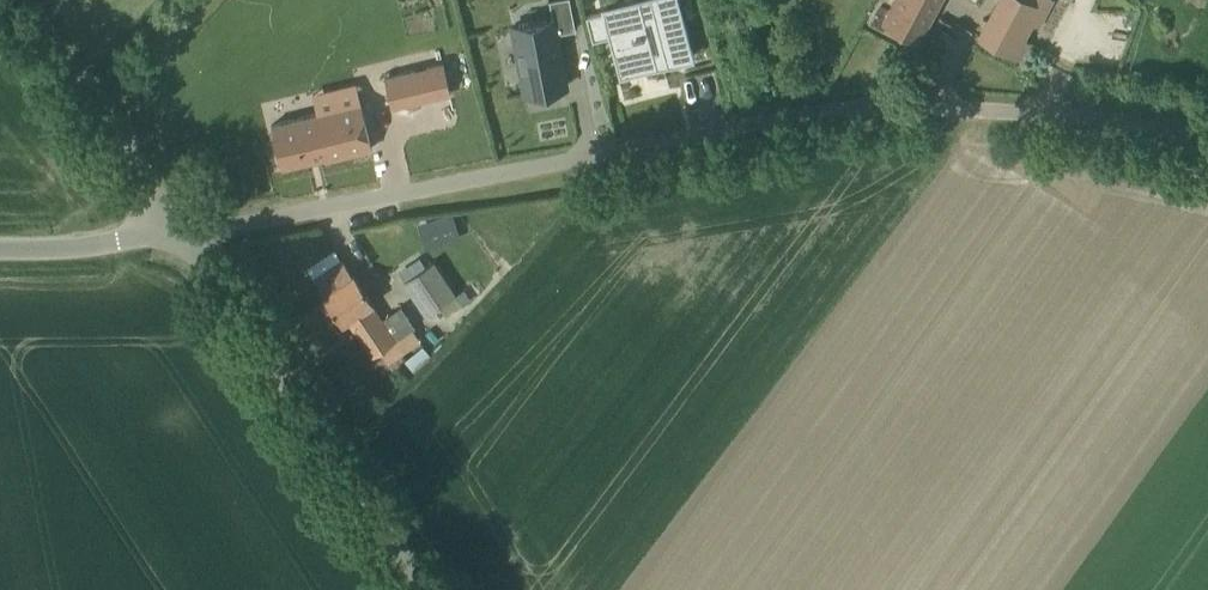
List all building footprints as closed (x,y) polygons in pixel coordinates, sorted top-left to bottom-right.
[(553,17),(512,25),(525,93),(567,85),(557,31),(575,28),(570,0),(549,0),(553,17)] [(666,63),(694,55),(679,0),(678,0),(654,6),(653,0),(644,0),(626,5),(627,9),(609,14),(622,64),(655,55),(654,49),(662,46),(666,63)] [(882,21),(918,40),(940,0),(893,0),(882,21)] [(977,36),(1021,59),(1030,41),(1024,37),(1032,23),(1038,26),(1048,8),(1033,0),(997,0),(977,36)] [(609,34),(603,11),(587,15),(593,38),(609,34)] [(443,61),(384,76),(392,106),(451,91),(443,61)] [(616,74),(623,104),(672,92),(665,62),(616,74)] [(694,121),(723,114),(714,76),(688,82),(692,98),(689,99),(694,121)] [(325,154),(326,157),(371,147),(361,102),(271,122),(280,164),(325,154)] [(451,209),(413,217),(420,248),(458,239),(451,209)] [(405,279),(418,299),(433,321),(461,302),(433,260),(426,264),(420,254),(398,269),(405,279)] [(372,354),(381,348),(388,358),(416,339),(409,328),(405,330),(392,310),(384,315),(355,272),(353,273),(343,259),(315,278),(325,292),(323,293),(326,297),(322,300),(328,309),(333,307),(342,321),(348,317),(372,354)]
